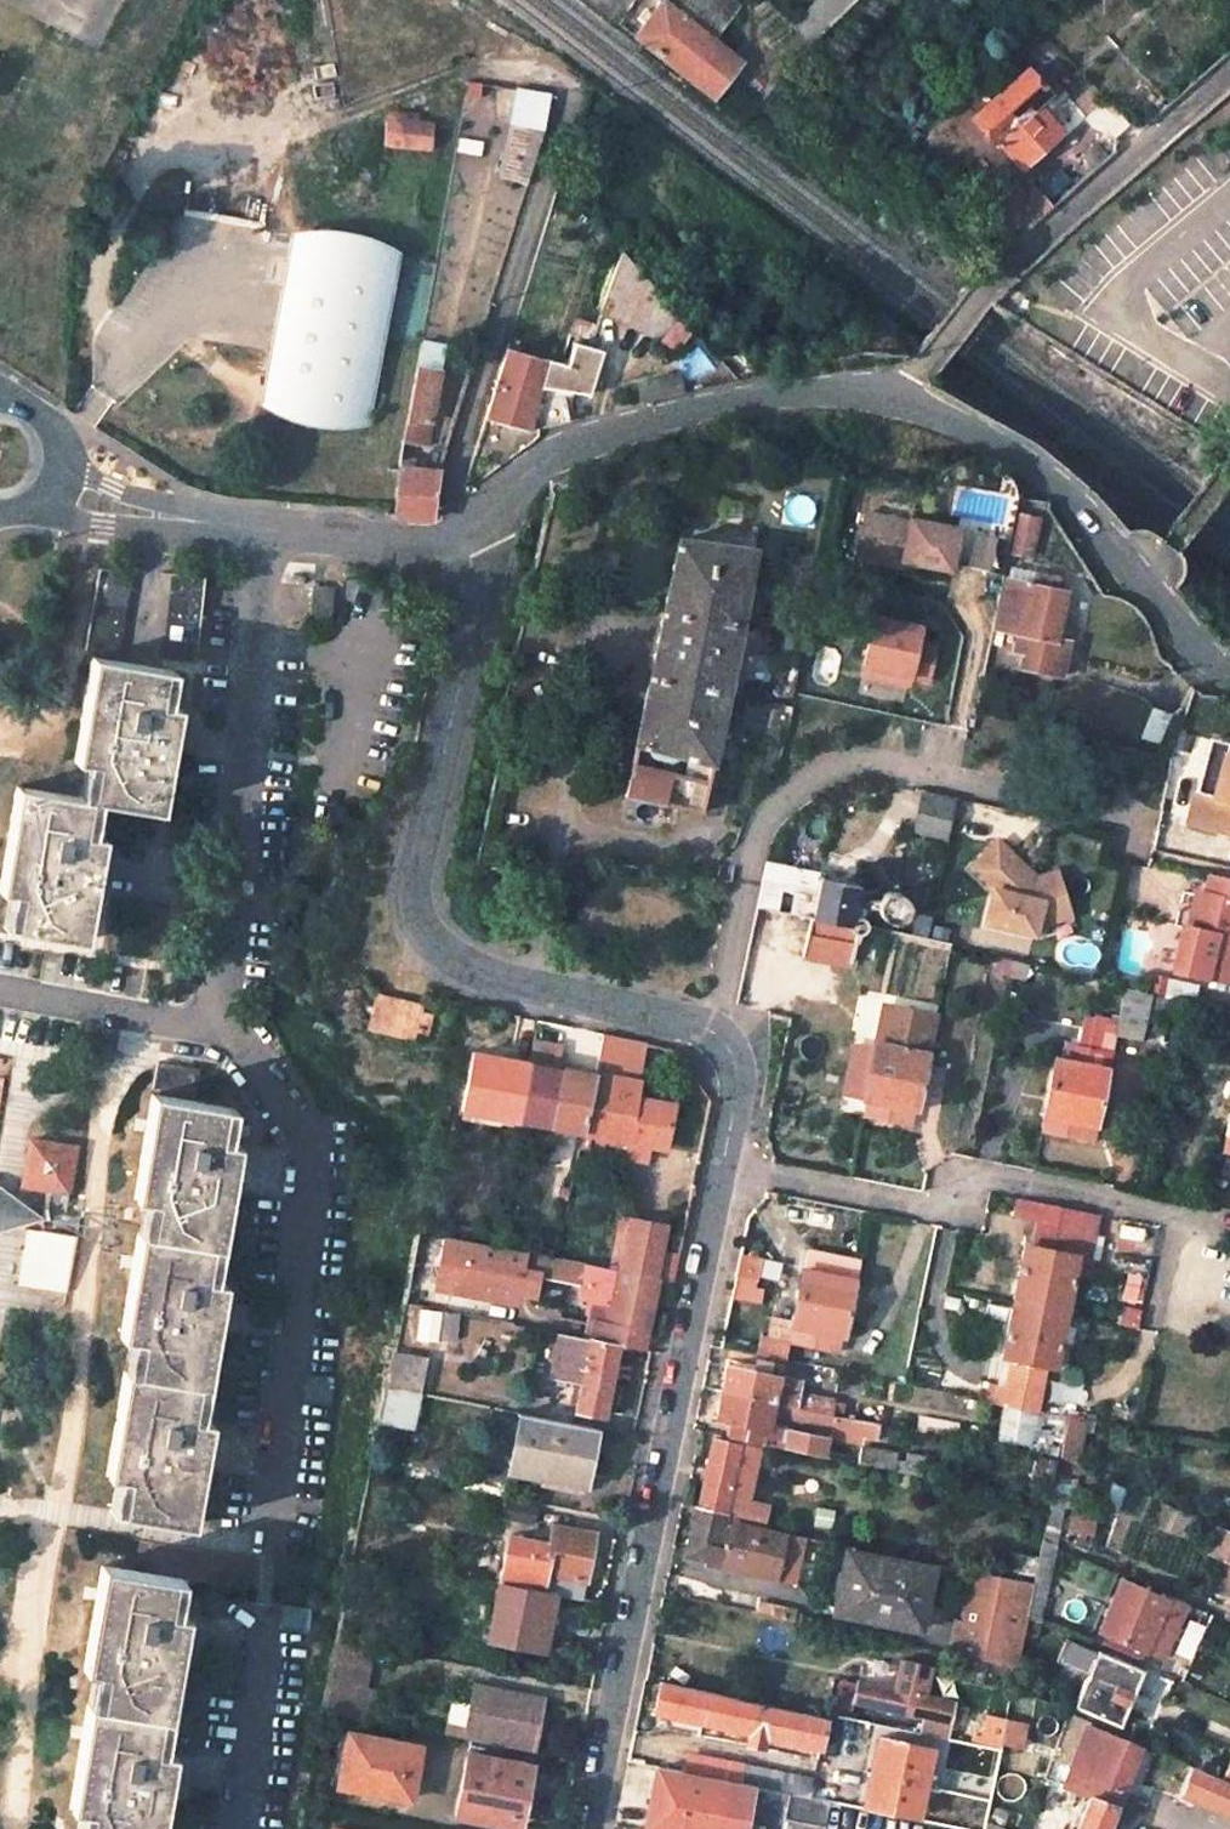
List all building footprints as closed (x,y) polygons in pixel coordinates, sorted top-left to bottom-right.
[(658,10),(709,47),(733,16),(715,0),(646,0),(658,10)] [(709,47),(658,10),(631,43),(711,102),(740,70),(709,47)] [(1029,75),(1026,72),(973,119),(993,141),(996,139),(1022,168),(1062,132),(1044,112),(1064,93),(1039,66),(1029,75)] [(525,194),(547,95),(510,86),(488,186),(525,194)] [(385,119),(382,143),(429,146),(431,123),(385,119)] [(1053,208),(1034,187),(1027,194),(1016,182),(989,206),(1025,233),(1053,208)] [(396,253),(299,236),(275,373),(280,380),(279,388),(268,405),(366,423),(396,253)] [(677,328),(628,291),(609,316),(659,354),(677,328)] [(519,345),(509,342),(484,418),(528,431),(538,428),(569,420),(565,390),(589,392),(601,352),(574,343),(567,365),(517,351),(519,345)] [(446,346),(421,344),(416,375),(440,378),(446,346)] [(440,378),(416,375),(404,443),(427,445),(440,378)] [(416,460),(402,458),(392,516),(411,518),(431,519),(439,471),(415,469),(416,460)] [(948,577),(958,529),(910,519),(909,522),(865,512),(855,557),(948,577)] [(1037,516),(1017,512),(1010,549),(1030,553),(1037,516)] [(754,550),(679,538),(623,795),(700,811),(754,550)] [(1033,571),(1007,565),(1005,578),(1030,584),(1033,571)] [(129,572),(97,568),(85,649),(116,654),(129,572)] [(1057,576),(1033,571),(1030,584),(1005,578),(995,626),(1028,633),(1022,666),(1058,674),(1064,641),(1053,638),(1062,591),(1054,589),(1057,576)] [(203,578),(169,575),(161,658),(193,661),(203,578)] [(331,589),(313,587),(311,618),(329,618),(331,589)] [(921,627),(874,616),(863,667),(910,677),(928,681),(936,646),(918,642),(921,627)] [(92,657),(74,763),(84,764),(79,798),(16,787),(0,873),(0,890),(10,892),(3,925),(84,939),(95,875),(101,838),(92,836),(98,801),(159,814),(173,739),(178,708),(167,706),(173,671),(92,657)] [(908,684),(910,677),(863,667),(861,673),(908,684)] [(1170,714),(1151,708),(1142,737),(1161,742),(1170,714)] [(1213,798),(1228,746),(1210,741),(1196,793),(1213,798)] [(1188,825),(1229,836),(1229,746),(1228,746),(1213,798),(1196,793),(1188,825)] [(942,839),(953,798),(918,788),(907,830),(942,839)] [(1039,858),(994,831),(974,864),(1001,880),(1005,913),(1055,907),(1054,894),(1081,891),(1075,853),(1039,858)] [(809,915),(820,874),(820,871),(763,862),(752,909),(809,915)] [(864,883),(820,874),(809,915),(843,923),(843,921),(843,918),(845,914),(848,912),(850,911),(852,902),(869,901),(870,905),(873,909),(876,912),(880,915),(888,917),(902,916),(907,897),(905,895),(899,890),(892,889),(884,891),(881,893),(876,889),(863,889),(864,883)] [(1229,962),(1229,882),(1208,877),(1204,894),(1198,893),(1189,929),(1183,927),(1173,969),(1225,982),(1229,962)] [(843,923),(809,915),(801,958),(848,967),(855,933),(860,929),(863,924),(863,921),(862,915),(860,913),(855,911),(850,911),(848,912),(845,914),(843,918),(843,921),(843,923)] [(1138,1035),(1146,992),(1123,986),(1114,1030),(1138,1035)] [(421,1004),(375,992),(367,1028),(413,1039),(421,1004)] [(867,1089),(862,1116),(894,1122),(910,1126),(912,1109),(917,1110),(938,1015),(884,1004),(877,1041),(867,1089)] [(1093,1142),(1110,1050),(1114,1030),(1091,1026),(1092,1012),(1082,1011),(1076,1043),(1063,1041),(1060,1057),(1054,1055),(1039,1130),(1093,1142)] [(594,1069),(580,1130),(663,1145),(671,1104),(633,1096),(644,1043),(602,1034),(594,1069)] [(877,1041),(856,1038),(847,1086),(867,1089),(877,1041)] [(526,1062),(474,1051),(462,1108),(515,1118),(526,1062)] [(198,1068),(156,1060),(151,1085),(194,1094),(198,1068)] [(515,1118),(580,1130),(594,1069),(564,1062),(563,1069),(526,1062),(515,1118)] [(233,1108),(150,1092),(131,1197),(142,1198),(117,1335),(127,1336),(104,1475),(114,1476),(109,1510),(190,1525),(204,1451),(210,1420),(199,1417),(217,1321),(224,1281),(213,1279),(231,1174),(237,1142),(227,1140),(233,1108)] [(1222,1149),(1229,1151),(1229,1110),(1222,1149)] [(65,1290),(79,1215),(65,1212),(78,1146),(33,1138),(25,1182),(48,1187),(36,1249),(27,1248),(22,1272),(46,1277),(45,1286),(65,1290)] [(19,1205),(0,1192),(0,1231),(19,1205)] [(1092,1231),(1096,1212),(1057,1204),(1015,1196),(1012,1213),(1041,1219),(1035,1246),(1024,1243),(1000,1357),(1011,1359),(1002,1400),(1037,1407),(1046,1366),(1054,1368),(1074,1269),(1085,1271),(1088,1257),(1092,1231)] [(618,1269),(629,1217),(617,1215),(606,1266),(618,1269)] [(664,1224),(629,1217),(618,1269),(654,1276),(664,1224)] [(1097,1259),(1101,1233),(1092,1231),(1088,1257),(1097,1259)] [(559,1257),(442,1236),(435,1272),(416,1268),(411,1292),(402,1290),(400,1301),(511,1323),(517,1292),(533,1295),(537,1275),(581,1284),(578,1299),(592,1302),(589,1318),(593,1318),(589,1338),(618,1344),(641,1348),(646,1321),(655,1276),(654,1276),(618,1269),(606,1266),(559,1257)] [(826,1255),(805,1250),(801,1265),(823,1270),(826,1255)] [(728,1295),(760,1304),(772,1261),(740,1252),(728,1295)] [(786,1340),(818,1347),(821,1331),(837,1335),(843,1336),(859,1261),(826,1255),(823,1270),(801,1265),(789,1322),(784,1322),(786,1319),(771,1315),(765,1342),(785,1347),(786,1340)] [(533,1295),(517,1292),(511,1323),(526,1326),(533,1295)] [(413,1310),(411,1337),(452,1340),(453,1313),(413,1310)] [(837,1335),(821,1331),(818,1347),(834,1350),(837,1335)] [(589,1338),(558,1332),(550,1372),(580,1380),(574,1408),(603,1415),(618,1344),(589,1338)] [(426,1354),(391,1347),(384,1382),(419,1389),(426,1354)] [(768,1366),(741,1360),(729,1358),(723,1388),(832,1409),(834,1397),(798,1390),(800,1379),(766,1372),(768,1366)] [(832,1409),(723,1388),(717,1414),(732,1417),(728,1432),(892,1465),(895,1451),(861,1445),(861,1447),(824,1440),(826,1431),(857,1437),(859,1430),(872,1433),(875,1418),(832,1409)] [(590,1426),(520,1411),(508,1467),(578,1482),(590,1426)] [(1078,1455),(1082,1421),(1065,1419),(1061,1453),(1078,1455)] [(739,1443),(713,1437),(698,1505),(742,1515),(747,1495),(729,1491),(735,1464),(740,1465),(743,1452),(737,1450),(739,1443)] [(536,1500),(504,1493),(500,1514),(532,1521),(536,1500)] [(742,1515),(698,1505),(689,1549),(725,1557),(723,1566),(760,1574),(766,1545),(783,1549),(788,1526),(742,1515)] [(546,1543),(507,1535),(499,1581),(554,1592),(580,1597),(592,1533),(550,1524),(546,1543)] [(1219,1525),(1208,1550),(1225,1557),(1211,1586),(1229,1595),(1229,1530),(1219,1525)] [(776,1578),(783,1549),(766,1545),(760,1574),(776,1578)] [(933,1568),(854,1551),(842,1604),(894,1615),(892,1622),(920,1628),(933,1568)] [(98,1563),(80,1667),(90,1668),(67,1806),(79,1808),(75,1828),(159,1828),(173,1750),(163,1748),(183,1641),(188,1612),(175,1609),(180,1577),(98,1563)] [(948,1650),(988,1658),(986,1668),(1010,1673),(1011,1663),(1016,1664),(1033,1580),(973,1567),(963,1618),(956,1616),(948,1650)] [(1166,1600),(1123,1580),(1101,1631),(1145,1652),(1147,1646),(1166,1600)] [(554,1592),(499,1581),(487,1638),(542,1649),(554,1592)] [(1169,1629),(1178,1607),(1166,1600),(1147,1646),(1158,1652),(1169,1629)] [(368,1644),(333,1637),(326,1674),(360,1681),(368,1644)] [(1142,1670),(1097,1651),(1076,1705),(1119,1725),(1131,1697),(1142,1670)] [(360,1681),(326,1674),(319,1707),(354,1715),(360,1681)] [(907,1691),(859,1681),(854,1701),(922,1718),(918,1732),(944,1737),(951,1702),(924,1695),(927,1686),(910,1682),(907,1691)] [(544,1695),(473,1682),(469,1702),(464,1725),(447,1721),(445,1731),(534,1749),(544,1695)] [(754,1702),(659,1683),(653,1711),(748,1731),(754,1702)] [(464,1725),(469,1702),(451,1698),(447,1721),(464,1725)] [(825,1717),(754,1702),(748,1731),(746,1741),(759,1744),(760,1735),(818,1746),(825,1717)] [(1005,1717),(985,1712),(980,1738),(1001,1742),(1005,1717)] [(1005,1717),(1001,1742),(1021,1746),(1025,1723),(1005,1717)] [(1093,1781),(1120,1793),(1139,1747),(1087,1724),(1069,1771),(1093,1781)] [(348,1730),(338,1728),(327,1781),(337,1783),(348,1730)] [(418,1744),(348,1730),(337,1783),(407,1797),(418,1744)] [(930,1747),(878,1736),(863,1804),(916,1815),(930,1747)] [(530,1764),(467,1751),(453,1814),(492,1822),(494,1811),(520,1817),(530,1764)] [(742,1763),(699,1755),(695,1774),(739,1783),(742,1763)] [(1222,1773),(1207,1766),(1204,1772),(1229,1784),(1229,1755),(1222,1773)] [(810,1778),(742,1763),(739,1783),(772,1789),(806,1796),(810,1778)] [(656,1766),(650,1797),(644,1828),(645,1828),(798,1828),(800,1815),(769,1808),(772,1789),(739,1783),(695,1774),(656,1766)] [(1190,1766),(1188,1771),(1179,1789),(1229,1812),(1229,1784),(1204,1772),(1190,1766)] [(1093,1781),(1074,1828),(1105,1828),(1107,1824),(1120,1793),(1093,1781)] [(639,1795),(632,1825),(644,1828),(650,1797),(639,1795)] [(985,1818),(983,1828),(1003,1828),(1004,1827),(985,1818)]
